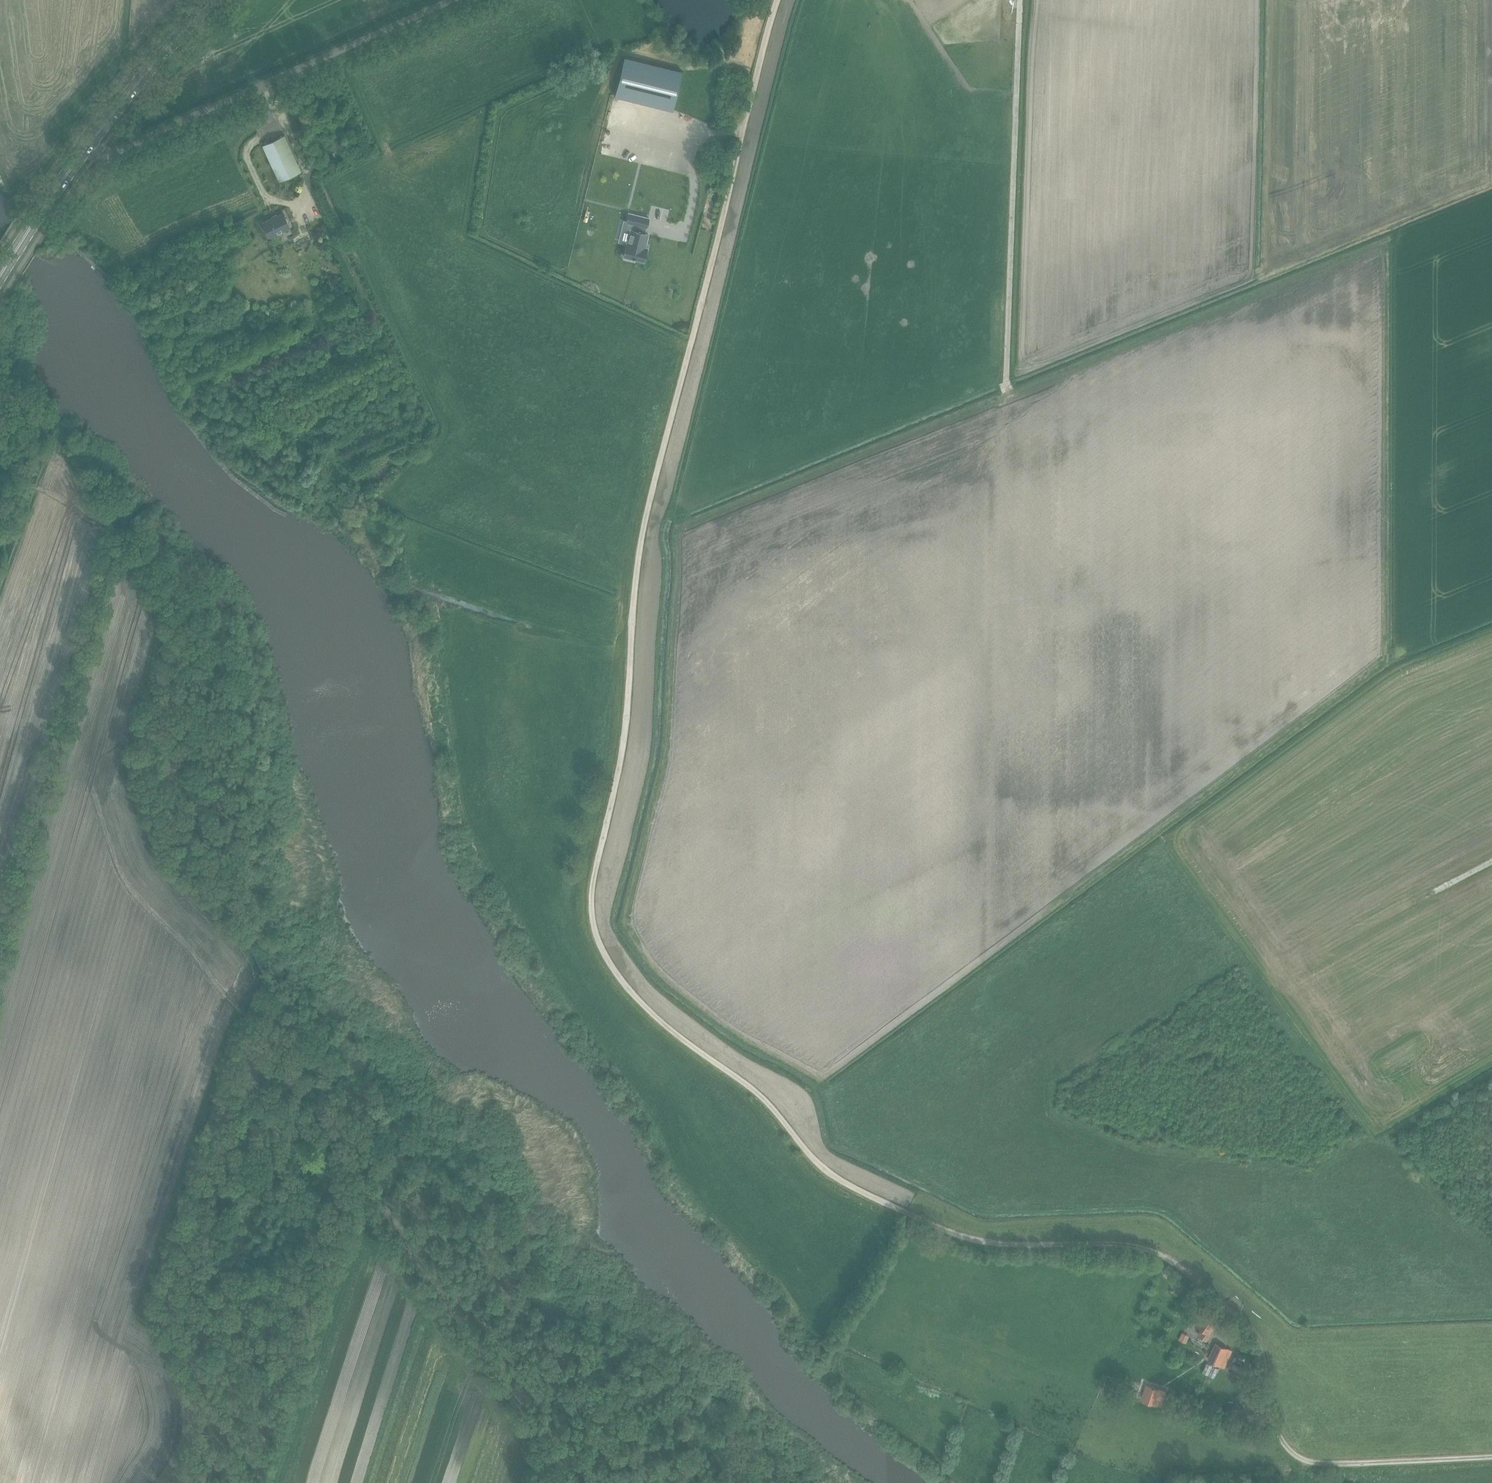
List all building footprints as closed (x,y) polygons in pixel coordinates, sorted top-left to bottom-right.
[(683,71),(624,56),(615,95),(673,110),(683,71)] [(284,135),(262,145),(279,181),(301,171),(284,135)] [(283,213),(263,222),(269,236),(290,226),(283,213)] [(649,218),(629,213),(627,222),(634,224),(633,230),(631,229),(628,243),(627,243),(624,256),(644,261),(647,248),(644,247),(648,233),(644,233),(646,227),(647,227),(649,218)] [(1170,1287),(1168,1295),(1176,1297),(1178,1288),(1170,1287)] [(1209,1333),(1213,1326),(1219,1318),(1207,1310),(1199,1304),(1193,1312),(1201,1318),(1197,1324),(1209,1333)] [(1182,1332),(1179,1339),(1187,1343),(1190,1336),(1182,1332)] [(1216,1342),(1207,1359),(1225,1367),(1233,1350),(1216,1342)] [(1166,1391),(1146,1384),(1141,1399),(1161,1406),(1166,1391)]
